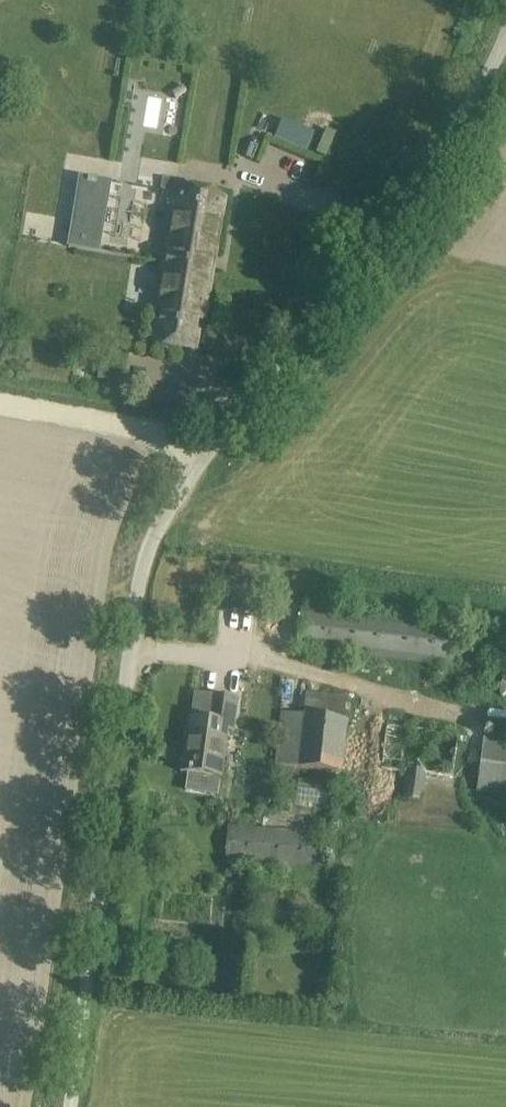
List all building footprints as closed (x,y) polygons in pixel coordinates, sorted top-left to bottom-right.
[(68,253),(96,257),(107,189),(78,185),(68,253)] [(207,280),(221,199),(178,191),(167,264),(192,268),(190,277),(207,280)] [(192,268),(167,264),(160,309),(165,310),(160,344),(191,349),(197,315),(201,316),(207,280),(190,277),(192,268)] [(301,608),(296,647),(452,666),(457,627),(301,608)] [(341,772),(347,719),(350,696),(305,691),(303,715),(280,712),(275,765),(341,772)] [(238,698),(213,695),(209,720),(188,717),(185,741),(188,742),(184,772),(222,777),(227,731),(234,732),(238,698)] [(426,773),(454,776),(459,734),(387,726),(382,769),(407,772),(404,800),(423,803),(426,773)] [(485,736),(478,793),(505,797),(505,739),(485,736)] [(321,832),(249,828),(227,826),(225,862),(318,868),(321,832)]
